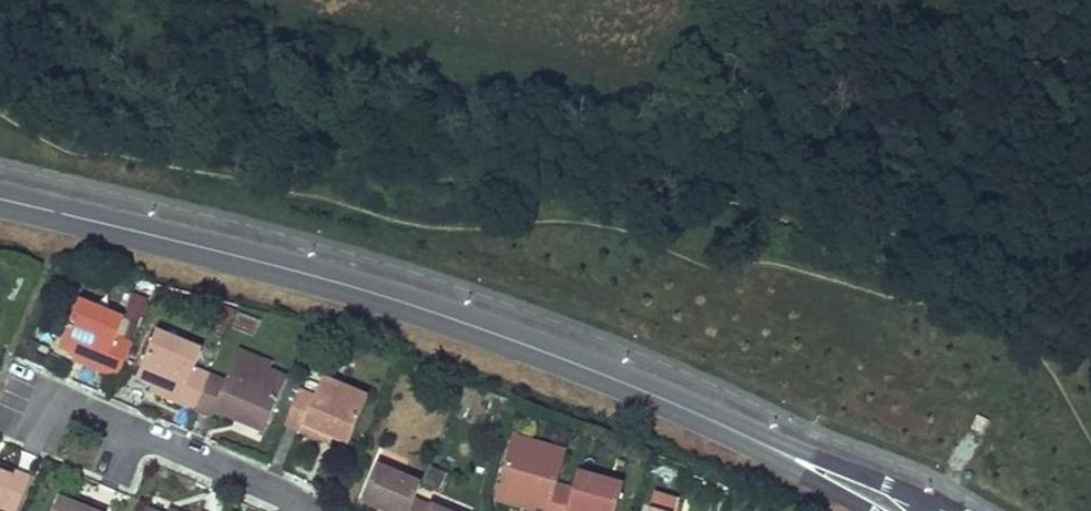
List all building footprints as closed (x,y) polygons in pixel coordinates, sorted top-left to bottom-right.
[(60,348),(75,354),(83,357),(80,363),(119,380),(133,345),(117,339),(124,321),(80,302),(60,348)] [(159,394),(197,410),(211,376),(196,369),(204,352),(157,331),(137,377),(155,384),(162,388),(159,394)] [(225,382),(211,376),(197,410),(211,417),(214,410),(238,420),(241,412),(268,424),(288,378),(270,370),(271,364),(240,350),(225,382)] [(73,360),(80,363),(83,357),(75,354),(73,360)] [(315,394),(302,389),(286,424),(323,441),(327,433),(334,436),(349,443),(370,397),(323,377),(315,394)] [(152,391),(159,394),(162,388),(155,384),(152,391)] [(265,432),(268,424),(241,412),(238,420),(265,432)] [(327,433),(323,441),(330,444),(334,436),(327,433)] [(515,434),(512,442),(529,448),(531,440),(515,434)] [(531,440),(529,448),(512,442),(498,490),(528,499),(526,507),(538,510),(566,510),(573,488),(557,484),(567,450),(531,440)] [(0,465),(0,510),(1,510),(2,508),(11,510),(17,510),(31,479),(0,465)] [(380,508),(387,510),(409,510),(414,500),(420,486),(377,467),(363,501),(380,508)] [(624,485),(577,472),(573,488),(566,510),(616,510),(624,485)] [(528,499),(498,490),(495,499),(526,507),(528,499)] [(651,510),(689,510),(690,506),(655,496),(651,510)] [(79,499),(76,506),(84,510),(88,503),(79,499)] [(88,503),(84,510),(76,506),(61,500),(56,510),(107,510),(88,503)] [(414,500),(409,510),(440,510),(414,500)]
